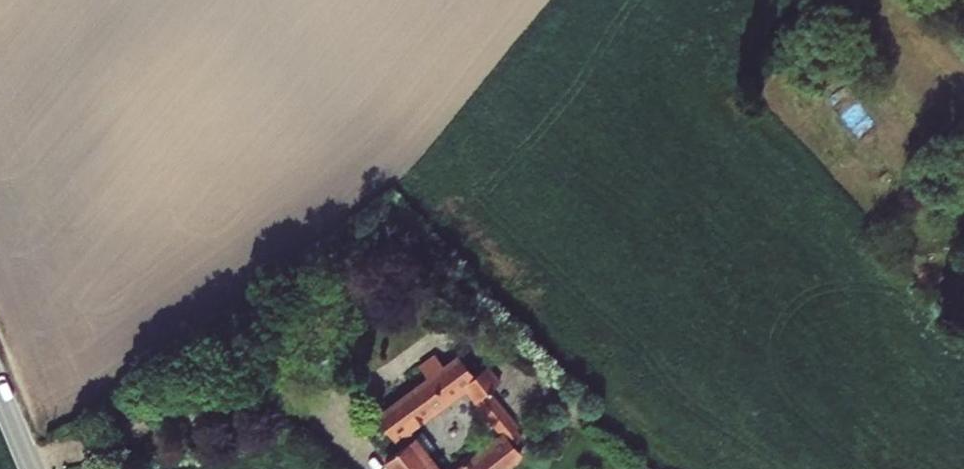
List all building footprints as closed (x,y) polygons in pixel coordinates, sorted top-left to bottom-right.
[(394,419),(409,437),(477,387),(520,436),(481,468),(513,468),(535,451),(528,442),(535,437),(529,428),(533,425),(505,388),(518,379),(505,363),(489,375),(475,356),(450,375),(440,362),(424,375),(434,388),(394,419)] [(411,468),(448,468),(425,442),(402,458),(411,468)]
